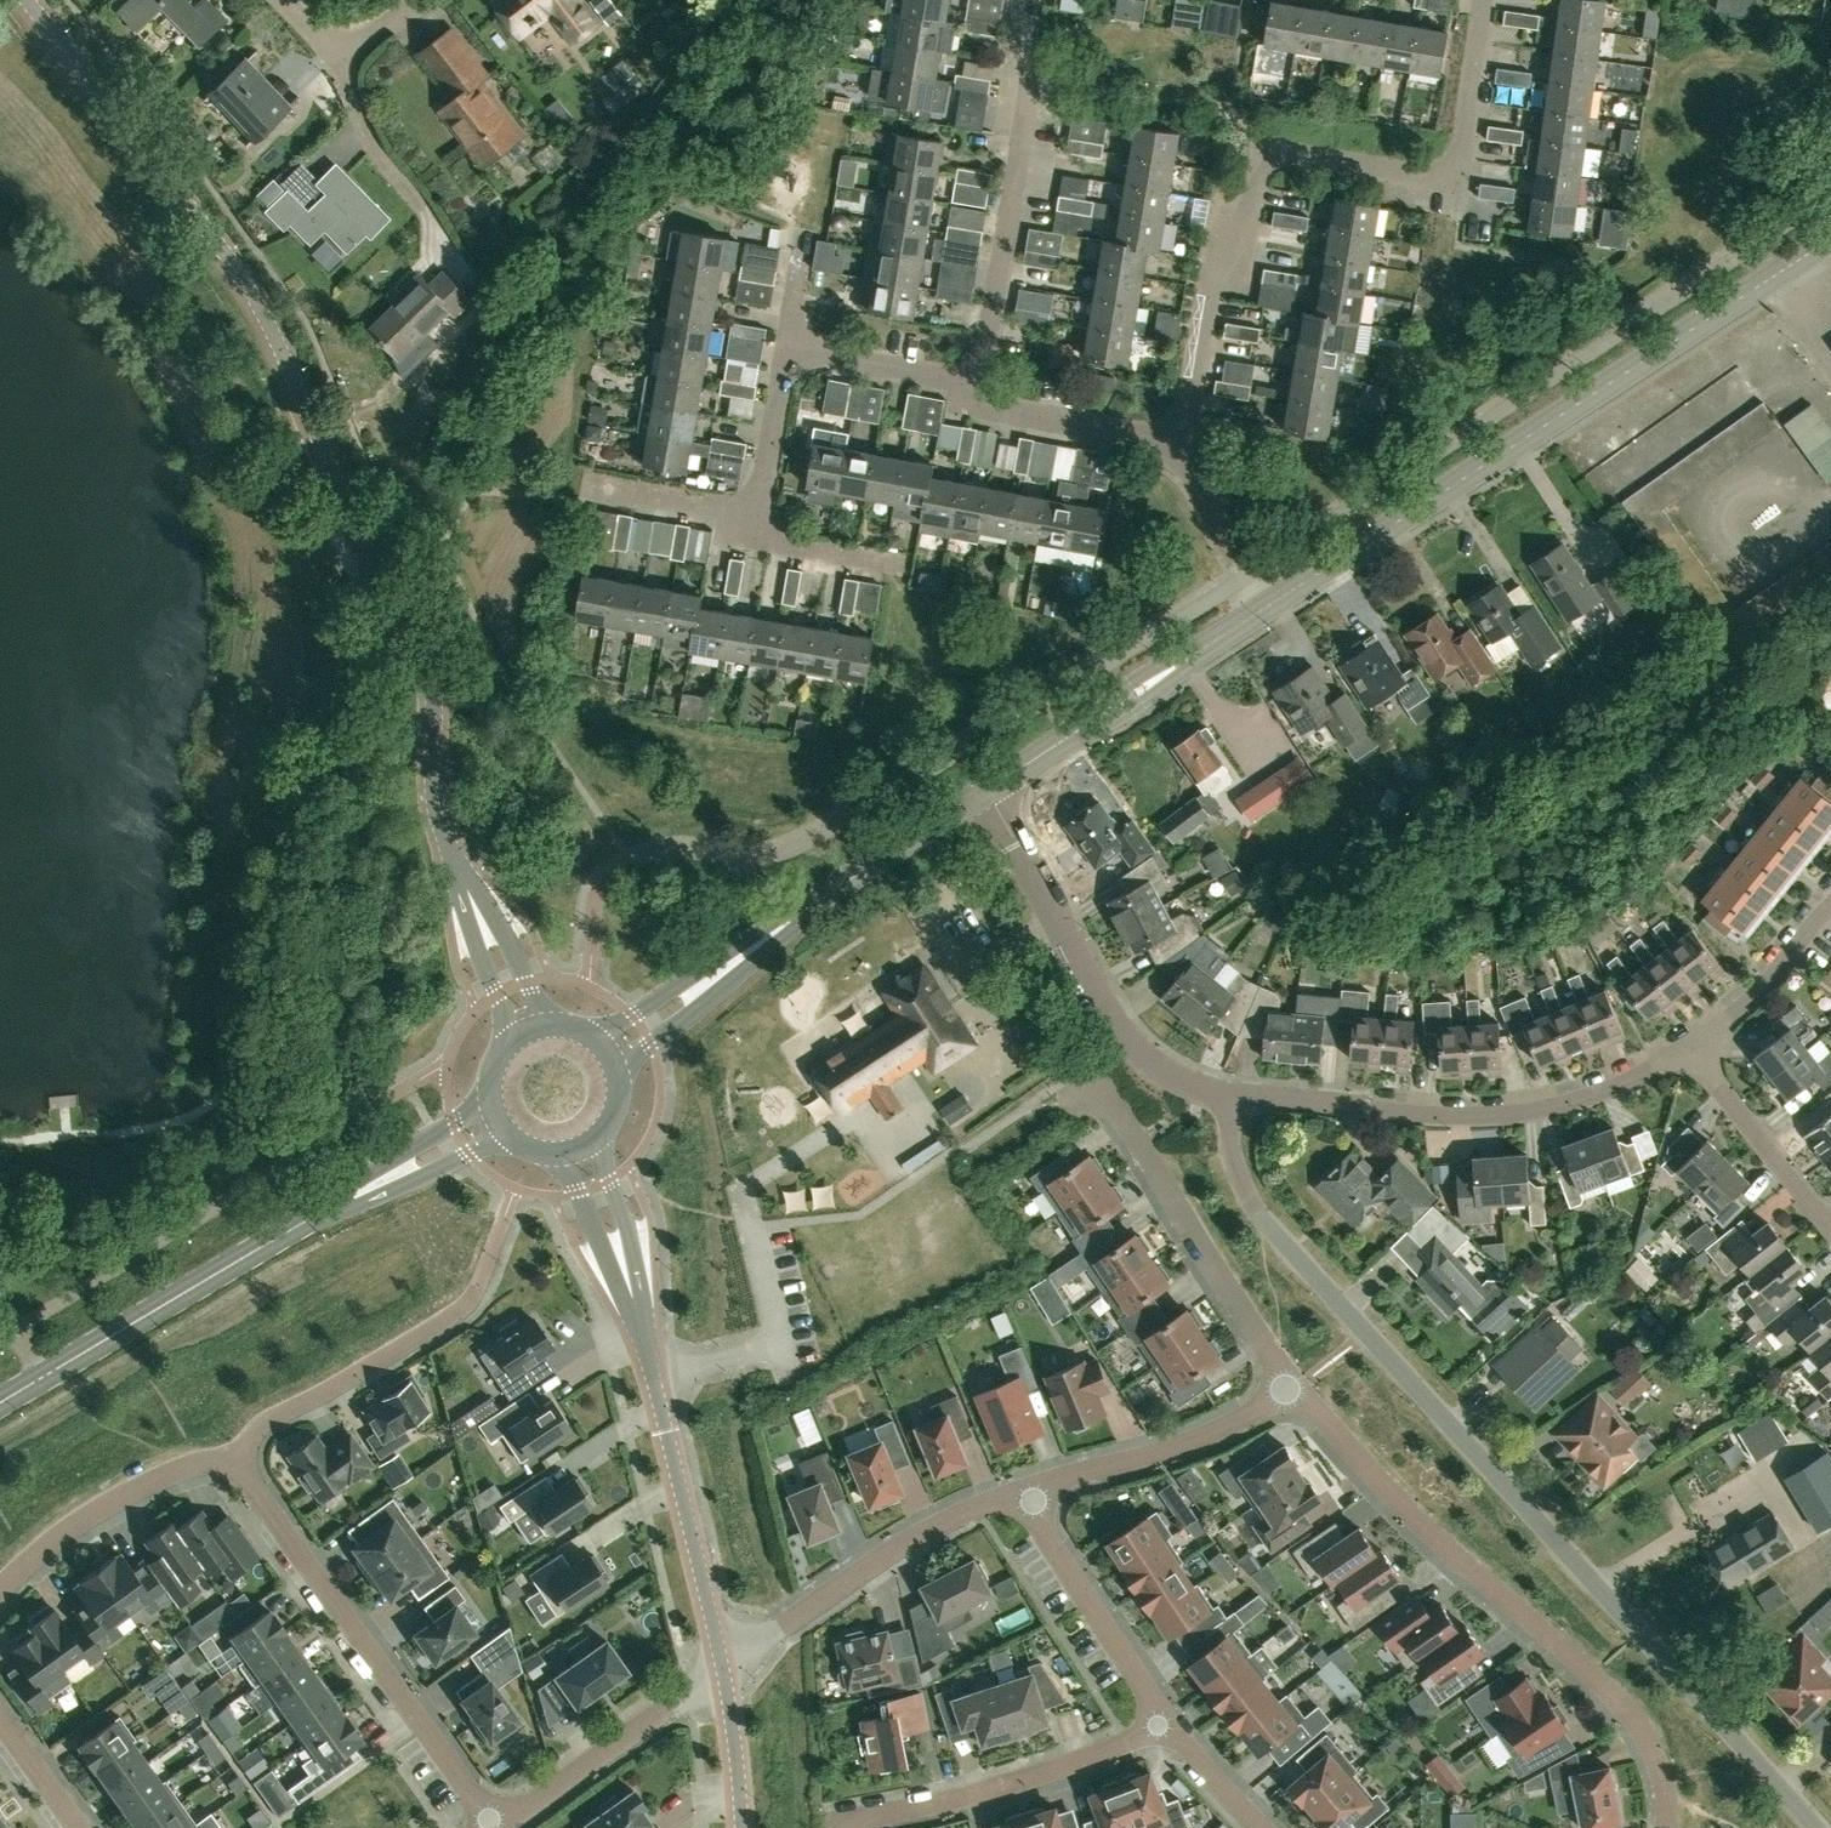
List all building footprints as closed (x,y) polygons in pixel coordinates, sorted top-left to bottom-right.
[(188,0),(126,0),(115,11),(136,32),(162,7),(200,46),(227,19),(209,0),(202,0),(195,7),(188,0)] [(583,0),(495,0),(493,2),(520,37),(553,12),(577,43),(602,24),(583,0)] [(613,0),(596,0),(594,1),(613,25),(625,15),(613,0)] [(904,14),(947,21),(951,0),(906,0),(904,13),(904,14)] [(1414,7),(1429,10),(1431,0),(1416,0),(1414,7)] [(1559,26),(1602,32),(1614,34),(1619,3),(1607,1),(1599,0),(1562,0),(1559,26)] [(1717,10),(1730,12),(1732,0),(1718,0),(1717,10)] [(1207,30),(1235,35),(1240,6),(1212,1),(1207,30)] [(1296,50),(1303,7),(1274,2),(1267,45),(1296,50)] [(1130,17),(1132,5),(1119,3),(1117,15),(1117,16),(1130,19),(1130,17)] [(1332,12),(1303,7),(1296,50),(1324,55),(1332,12)] [(1521,28),(1524,13),(1506,10),(1504,25),(1521,28)] [(899,42),(953,51),(956,34),(945,33),(947,21),(904,14),(904,13),(896,11),(896,12),(892,15),(889,37),(891,40),(891,41),(899,42)] [(1353,60),(1361,17),(1332,12),(1324,55),(1353,60)] [(1539,30),(1541,16),(1524,13),(1521,28),(1539,30)] [(981,33),(984,18),(966,16),(964,30),(981,33)] [(1389,22),(1361,17),(1353,60),(1382,65),(1389,22)] [(999,36),(1001,21),(984,18),(981,33),(999,36)] [(1382,65),(1411,70),(1418,27),(1389,22),(1382,65)] [(1555,53),(1599,60),(1602,32),(1559,26),(1555,53)] [(1441,75),(1448,32),(1418,27),(1411,70),(1441,75)] [(525,138),(479,79),(487,73),(453,30),(421,54),(455,98),(440,110),(486,169),(507,152),(516,163),(530,151),(522,141),(525,138)] [(899,42),(894,70),(938,78),(942,50),(953,51),(899,42)] [(1551,83),(1595,89),(1599,60),(1555,53),(1551,83)] [(287,108),(243,62),(211,92),(255,138),(287,108)] [(1496,83),(1513,85),(1515,71),(1498,68),(1496,83)] [(889,101),(933,109),(938,78),(894,70),(889,101)] [(1533,73),(1515,71),(1513,85),(1531,88),(1533,73)] [(954,87),(962,89),(960,101),(987,106),(989,93),(972,90),(974,76),(957,73),(954,87)] [(972,90),(989,93),(992,79),(974,76),(972,90)] [(1547,112),(1590,118),(1595,89),(1551,83),(1547,112)] [(1590,118),(1547,112),(1543,141),(1586,147),(1590,118)] [(1137,126),(1132,156),(1175,163),(1180,133),(1137,126)] [(1505,143),(1507,128),(1490,126),(1488,141),(1505,143)] [(1525,131),(1507,128),(1505,143),(1523,145),(1525,131)] [(885,163),(896,164),(939,172),(944,142),(901,135),(890,133),(885,163)] [(1087,140),(1069,137),(1067,152),(1084,155),(1087,140)] [(1527,168),(1539,170),(1582,176),(1586,147),(1543,141),(1531,139),(1527,168)] [(1087,140),(1084,155),(1102,158),(1104,143),(1087,140)] [(1170,192),(1175,163),(1132,156),(1127,185),(1170,192)] [(896,164),(891,193),(934,201),(939,172),(896,164)] [(336,165),(317,184),(326,194),(308,212),(287,191),(266,213),(284,230),(290,225),(311,245),(325,231),(347,253),(366,234),(371,239),(390,219),(336,165)] [(956,182),(974,185),(976,171),(959,168),(956,182)] [(1582,176),(1539,170),(1535,198),(1578,205),(1582,176)] [(994,174),(976,171),(974,185),(991,188),(994,174)] [(256,195),(266,206),(283,189),(273,178),(256,195)] [(1497,201),(1499,186),(1481,183),(1479,198),(1497,201)] [(1165,220),(1170,192),(1127,185),(1122,213),(1165,220)] [(965,186),(962,204),(994,209),(997,191),(965,186)] [(1499,186),(1497,201),(1514,203),(1517,189),(1499,186)] [(886,222),(929,230),(934,201),(891,193),(886,222)] [(1060,195),(1057,209),(1075,212),(1077,198),(1060,195)] [(1075,212),(1092,215),(1095,201),(1077,198),(1075,212)] [(1578,205),(1535,198),(1530,229),(1574,235),(1578,205)] [(1337,199),(1332,229),(1376,236),(1381,206),(1337,199)] [(1272,225),(1289,228),(1292,213),(1274,210),(1272,225)] [(1618,243),(1632,246),(1638,215),(1623,212),(1618,243)] [(1165,220),(1122,213),(1118,242),(1118,243),(1147,248),(1147,249),(1160,251),(1165,220)] [(1307,231),(1309,216),(1292,213),(1289,228),(1307,231)] [(875,220),(870,249),(925,258),(929,230),(886,222),(875,220)] [(947,240),(964,243),(967,228),(949,225),(947,240)] [(967,228),(964,243),(982,246),(984,231),(967,228)] [(671,229),(666,259),(680,261),(723,269),(734,271),(739,240),(729,239),(685,231),(671,229)] [(1376,236),(1332,229),(1327,257),(1371,265),(1376,236)] [(640,254),(641,244),(642,241),(632,239),(630,252),(640,254)] [(1106,240),(1101,270),(1143,277),(1147,249),(1147,248),(1118,243),(1118,242),(1106,240)] [(820,241),(815,270),(830,272),(835,243),(829,242),(820,241)] [(865,278),(920,287),(925,258),(870,249),(865,278)] [(1042,267),(1044,253),(1027,250),(1024,264),(1042,267)] [(1059,270),(1062,256),(1044,253),(1042,267),(1059,270)] [(1371,265),(1327,257),(1322,286),(1366,294),(1371,265)] [(680,261),(675,290),(718,298),(723,269),(680,261)] [(741,279),(759,282),(761,268),(744,265),(741,279)] [(779,271),(761,268),(759,282),(776,285),(779,271)] [(1280,285),(1282,270),(1264,268),(1262,282),(1280,285)] [(1138,306),(1143,277),(1101,270),(1096,299),(1138,306)] [(1297,288),(1300,273),(1282,270),(1280,285),(1297,288)] [(445,273),(430,287),(419,276),(400,294),(404,299),(372,330),(401,358),(451,310),(456,315),(471,300),(445,273)] [(871,309),(871,310),(915,317),(920,287),(865,278),(860,307),(871,309)] [(937,297),(954,300),(957,286),(939,283),(937,297)] [(974,289),(957,286),(954,300),(972,303),(974,289)] [(1366,294),(1322,286),(1318,314),(1318,315),(1350,321),(1350,322),(1361,324),(1366,294)] [(675,290),(670,319),(714,326),(718,298),(675,290)] [(1133,335),(1138,306),(1096,299),(1091,328),(1133,335)] [(1034,309),(1016,306),(1014,321),(1031,324),(1034,309)] [(1049,327),(1051,312),(1034,309),(1031,324),(1049,327)] [(1301,341),(1344,349),(1349,322),(1350,322),(1350,321),(1318,315),(1318,314),(1306,312),(1301,341)] [(670,319),(665,348),(709,355),(714,326),(670,319)] [(1241,339),(1243,324),(1226,321),(1223,336),(1241,339)] [(731,337),(750,340),(752,326),(733,322),(731,337)] [(1241,339),(1258,342),(1261,327),(1243,324),(1241,339)] [(768,329),(752,326),(750,340),(766,343),(768,329)] [(1146,337),(1133,335),(1091,328),(1086,358),(1128,365),(1130,352),(1139,353),(1143,350),(1146,337)] [(1296,370),(1339,378),(1344,349),(1301,341),(1296,370)] [(665,348),(660,376),(704,384),(709,355),(665,348)] [(1291,400),(1334,407),(1339,378),(1296,370),(1291,400)] [(646,374),(642,401),(656,404),(655,405),(699,413),(704,384),(660,376),(646,374)] [(1114,377),(1094,374),(1092,386),(1112,389),(1114,377)] [(721,394),(739,398),(741,383),(724,380),(721,394)] [(1214,394),(1232,397),(1235,383),(1217,380),(1214,394)] [(851,382),(848,399),(863,401),(866,384),(852,381),(851,382)] [(759,386),(741,383),(739,398),(756,401),(759,386)] [(1253,386),(1235,383),(1232,397),(1250,400),(1253,386)] [(905,410),(920,412),(923,395),(909,392),(905,410)] [(863,401),(848,399),(845,415),(845,416),(859,419),(863,401)] [(1334,407),(1291,400),(1285,430),(1329,437),(1334,407)] [(1736,610),(1664,509),(1780,425),(1764,402),(1623,502),(1729,652),(1830,579),(1830,541),(1736,610)] [(1821,404),(1793,421),(1830,482),(1830,420),(1821,404)] [(655,405),(650,434),(694,442),(699,413),(655,405)] [(905,410),(902,427),(917,430),(920,412),(905,410)] [(963,426),(957,460),(971,463),(977,428),(963,426)] [(641,432),(637,457),(640,462),(645,463),(645,464),(689,471),(694,442),(650,434),(641,432)] [(1032,456),(1035,439),(1020,436),(1017,454),(1032,456)] [(712,452),(729,455),(731,441),(714,438),(712,452)] [(731,441),(729,455),(747,458),(749,444),(731,441)] [(817,444),(809,487),(839,492),(847,449),(817,444)] [(1078,448),(1074,464),(1111,471),(1114,453),(1078,447),(1078,448)] [(847,449),(839,492),(867,497),(875,454),(847,449)] [(875,454),(867,497),(895,502),(896,503),(904,459),(875,454)] [(1032,456),(1017,454),(1014,471),(1028,474),(1032,456)] [(895,502),(892,515),(921,520),(924,508),(925,508),(931,477),(933,465),(904,459),(896,503),(895,502)] [(1074,503),(1067,547),(1097,552),(1105,509),(1088,506),(1091,486),(1108,488),(1111,471),(1074,464),(1071,481),(1079,482),(1074,503)] [(921,520),(919,532),(950,537),(960,482),(931,477),(925,508),(924,508),(921,520)] [(1046,498),(1038,542),(1067,547),(1074,503),(1079,482),(1071,481),(1061,479),(1060,480),(1056,500),(1046,498)] [(1784,486),(1798,505),(1807,498),(1792,479),(1784,486)] [(960,482),(950,537),(978,542),(980,531),(988,487),(960,482)] [(988,487),(980,531),(1009,536),(1016,493),(988,487)] [(1016,493),(1009,536),(1038,542),(1046,498),(1016,493)] [(621,513),(618,531),(631,534),(634,516),(621,513)] [(679,524),(676,541),(689,544),(692,527),(679,524)] [(628,551),(631,534),(618,531),(614,549),(628,551)] [(686,561),(689,544),(676,541),(672,559),(686,561)] [(1605,597),(1615,613),(1632,602),(1610,570),(1590,583),(1564,544),(1533,564),(1570,620),(1605,597)] [(732,558),(729,576),(743,578),(746,561),(732,558)] [(789,568),(786,585),(800,588),(803,570),(789,568)] [(577,619),(608,624),(615,581),(585,575),(577,619)] [(740,596),(743,578),(729,576),(725,593),(740,596)] [(846,578),(843,595),(858,598),(861,580),(846,578)] [(608,624),(636,629),(644,586),(615,581),(608,624)] [(797,605),(800,588),(786,585),(783,603),(797,605)] [(636,629),(666,634),(673,591),(644,586),(636,629)] [(1512,630),(1523,648),(1524,647),(1534,662),(1560,646),(1551,631),(1550,632),(1535,607),(1520,616),(1502,586),(1472,604),(1494,640),(1512,630)] [(666,634),(694,639),(700,608),(702,596),(673,591),(666,634)] [(855,615),(858,598),(843,595),(840,613),(855,615)] [(1069,602),(1061,600),(1058,615),(1083,620),(1086,605),(1078,604),(1079,599),(1070,597),(1069,602)] [(730,613),(700,608),(694,639),(692,651),(722,656),(730,613)] [(750,661),(758,617),(730,613),(722,656),(750,661)] [(1474,683),(1495,669),(1470,631),(1456,640),(1439,614),(1408,634),(1436,679),(1461,663),(1474,683)] [(787,623),(758,617),(750,661),(779,666),(787,623)] [(808,671),(816,627),(787,623),(779,666),(808,671)] [(844,632),(816,627),(808,671),(836,676),(844,632)] [(844,632),(836,676),(867,681),(874,637),(844,632)] [(1395,689),(1408,710),(1417,723),(1440,708),(1432,695),(1415,668),(1399,678),(1377,643),(1345,663),(1371,705),(1395,689)] [(1345,745),(1370,728),(1347,693),(1333,702),(1310,668),(1278,689),(1305,731),(1326,717),(1345,745)] [(1233,776),(1210,744),(1216,740),(1207,727),(1201,731),(1200,730),(1174,749),(1205,793),(1161,824),(1174,841),(1221,807),(1210,792),(1233,776)] [(1763,764),(1757,772),(1768,781),(1774,774),(1763,764)] [(1268,808),(1300,786),(1287,766),(1255,787),(1268,808)] [(1761,789),(1768,781),(1757,772),(1750,779),(1761,789)] [(1744,933),(1830,826),(1830,784),(1820,775),(1813,785),(1803,777),(1703,901),(1713,908),(1705,918),(1727,936),(1735,926),(1744,933)] [(1134,867),(1156,851),(1133,820),(1120,830),(1100,803),(1092,809),(1090,806),(1077,815),(1079,818),(1067,826),(1079,843),(1078,844),(1084,852),(1085,851),(1097,868),(1121,850),(1134,867)] [(1738,813),(1726,803),(1720,810),(1731,820),(1738,813)] [(1720,810),(1714,817),(1725,827),(1731,820),(1720,810)] [(1702,852),(1692,842),(1685,849),(1695,859),(1702,852)] [(1685,849),(1678,856),(1689,866),(1695,859),(1685,849)] [(1123,928),(1164,906),(1156,891),(1169,885),(1163,874),(1154,856),(1126,875),(1133,890),(1109,902),(1123,928)] [(1167,961),(1193,943),(1202,936),(1191,915),(1184,913),(1171,920),(1164,906),(1123,928),(1137,954),(1154,945),(1159,946),(1167,961)] [(1654,928),(1669,948),(1697,982),(1710,972),(1714,977),(1719,974),(1720,975),(1725,971),(1720,964),(1693,929),(1679,940),(1664,921),(1654,928)] [(1702,989),(1697,982),(1669,948),(1656,958),(1641,938),(1631,946),(1646,965),(1674,1000),(1687,990),(1691,995),(1696,991),(1697,993),(1702,989)] [(1193,943),(1167,961),(1162,964),(1163,965),(1164,964),(1180,976),(1163,997),(1186,1015),(1215,979),(1202,969),(1208,962),(1207,954),(1193,943)] [(1679,1007),(1674,1000),(1646,965),(1633,976),(1618,956),(1608,964),(1623,983),(1623,984),(1650,1018),(1663,1008),(1668,1013),(1672,1009),(1674,1011),(1679,1007)] [(926,965),(886,991),(901,1015),(856,1044),(852,1038),(810,1065),(812,1068),(807,1071),(817,1087),(823,1084),(842,1113),(871,1094),(887,1119),(904,1108),(889,1084),(928,1059),(936,1072),(978,1045),(926,965)] [(1822,981),(1830,987),(1830,970),(1822,981)] [(1578,1002),(1596,1042),(1611,1036),(1614,1042),(1619,1040),(1620,1042),(1626,1039),(1623,1031),(1606,990),(1590,997),(1580,974),(1569,979),(1578,1002)] [(1240,1035),(1243,1029),(1261,986),(1243,978),(1235,980),(1228,989),(1215,979),(1186,1015),(1208,1034),(1221,1019),(1225,1018),(1228,1020),(1243,1027),(1239,1035),(1240,1035)] [(1293,1061),(1297,1014),(1281,1013),(1282,1001),(1277,992),(1261,986),(1243,1029),(1266,1031),(1264,1058),(1293,1061)] [(1551,1013),(1569,1054),(1584,1047),(1587,1053),(1593,1051),(1593,1053),(1600,1050),(1596,1042),(1578,1002),(1563,1008),(1553,986),(1542,991),(1551,1013)] [(1382,1062),(1385,1018),(1369,1017),(1371,992),(1344,990),(1343,999),(1341,1020),(1355,1022),(1352,1059),(1369,1061),(1368,1068),(1375,1068),(1374,1070),(1381,1071),(1382,1062)] [(1385,1018),(1382,1062),(1398,1064),(1397,1070),(1404,1071),(1403,1073),(1410,1074),(1411,1065),(1415,1021),(1398,1019),(1400,995),(1387,994),(1385,1018)] [(1341,1020),(1343,999),(1315,997),(1313,1016),(1297,1014),(1293,1061),(1322,1063),(1324,1037),(1339,1038),(1341,1020)] [(1569,1054),(1551,1013),(1536,1020),(1527,997),(1501,1008),(1513,1036),(1526,1030),(1541,1065),(1557,1058),(1560,1065),(1566,1062),(1567,1064),(1573,1062),(1569,1054)] [(1469,1025),(1473,1069),(1490,1068),(1490,1074),(1496,1074),(1496,1076),(1503,1076),(1502,1067),(1503,1067),(1500,1023),(1482,1024),(1480,999),(1468,1000),(1469,1025)] [(1473,1069),(1469,1025),(1453,1026),(1451,1001),(1424,1003),(1426,1034),(1440,1033),(1443,1071),(1461,1069),(1461,1076),(1467,1076),(1467,1078),(1474,1078),(1473,1069)] [(1769,1081),(1809,1050),(1798,1036),(1807,1028),(1808,1019),(1798,1006),(1774,1025),(1783,1036),(1756,1057),(1765,1068),(1764,1074),(1769,1081)] [(1769,1081),(1774,1087),(1780,1088),(1789,1099),(1815,1078),(1825,1090),(1830,1085),(1830,1053),(1819,1063),(1809,1050),(1769,1081)] [(973,1092),(949,1103),(957,1120),(981,1108),(973,1092)] [(1830,1158),(1830,1116),(1807,1135),(1819,1150),(1817,1151),(1826,1162),(1830,1158)] [(1645,1159),(1664,1153),(1655,1126),(1636,1132),(1645,1159)] [(1606,1181),(1609,1189),(1610,1194),(1635,1184),(1632,1176),(1646,1170),(1636,1142),(1621,1147),(1614,1128),(1590,1138),(1606,1181)] [(1699,1191),(1729,1161),(1708,1140),(1700,1149),(1684,1133),(1670,1147),(1669,1153),(1672,1156),(1663,1166),(1673,1176),(1679,1170),(1699,1191)] [(1609,1189),(1606,1181),(1590,1138),(1565,1147),(1572,1166),(1558,1171),(1571,1208),(1583,1204),(1585,1200),(1584,1198),(1609,1189)] [(1402,1160),(1389,1173),(1382,1180),(1354,1151),(1316,1188),(1356,1227),(1383,1200),(1408,1225),(1437,1197),(1402,1160)] [(1043,1186),(1060,1211),(1107,1178),(1102,1170),(1105,1168),(1097,1155),(1093,1157),(1090,1153),(1066,1170),(1058,1157),(1032,1174),(1041,1187),(1043,1186)] [(1528,1155),(1501,1157),(1505,1203),(1530,1201),(1532,1226),(1548,1225),(1545,1186),(1530,1187),(1528,1155)] [(1475,1159),(1475,1166),(1460,1167),(1464,1221),(1492,1219),(1491,1204),(1505,1203),(1501,1157),(1475,1159)] [(1736,1196),(1751,1182),(1729,1161),(1699,1191),(1720,1212),(1715,1218),(1725,1228),(1746,1206),(1736,1196)] [(1435,1181),(1450,1180),(1449,1164),(1434,1165),(1435,1181)] [(1113,1186),(1107,1178),(1060,1211),(1076,1235),(1074,1236),(1083,1250),(1105,1235),(1109,1233),(1100,1219),(1124,1203),(1122,1199),(1125,1197),(1116,1184),(1113,1186)] [(1454,1254),(1471,1238),(1434,1206),(1400,1240),(1415,1257),(1420,1252),(1432,1266),(1417,1280),(1451,1316),(1465,1302),(1476,1314),(1478,1312),(1484,1320),(1478,1325),(1493,1341),(1530,1308),(1515,1291),(1514,1293),(1502,1280),(1487,1280),(1482,1285),(1454,1254)] [(1722,1237),(1707,1249),(1728,1275),(1743,1263),(1753,1275),(1788,1247),(1770,1224),(1752,1237),(1741,1222),(1722,1237)] [(1088,1265),(1105,1290),(1153,1258),(1147,1249),(1151,1247),(1142,1234),(1139,1236),(1136,1233),(1113,1248),(1105,1235),(1083,1250),(1077,1254),(1086,1266),(1088,1265)] [(1762,1287),(1747,1299),(1758,1313),(1748,1321),(1757,1333),(1764,1328),(1769,1324),(1782,1313),(1771,1299),(1806,1270),(1788,1247),(1753,1275),(1762,1287)] [(1158,1265),(1153,1258),(1105,1290),(1122,1314),(1120,1316),(1129,1329),(1155,1312),(1146,1299),(1170,1282),(1167,1278),(1171,1276),(1162,1263),(1158,1265)] [(1047,1279),(1030,1289),(1036,1299),(1053,1289),(1047,1279)] [(1769,1324),(1787,1347),(1801,1336),(1813,1351),(1830,1337),(1830,1302),(1827,1297),(1792,1324),(1783,1313),(1782,1313),(1769,1324)] [(1157,1366),(1204,1333),(1199,1325),(1202,1322),(1194,1309),(1190,1312),(1187,1308),(1163,1324),(1155,1312),(1129,1329),(1138,1342),(1140,1341),(1157,1366)] [(503,1363),(491,1371),(508,1396),(534,1379),(525,1365),(552,1347),(534,1319),(521,1327),(515,1319),(500,1329),(505,1337),(492,1346),(503,1363)] [(1558,1369),(1582,1347),(1557,1321),(1544,1333),(1539,1327),(1508,1356),(1526,1376),(1515,1386),(1537,1409),(1568,1380),(1558,1369)] [(1757,1333),(1748,1341),(1753,1346),(1769,1334),(1764,1328),(1757,1333)] [(1210,1341),(1204,1333),(1157,1366),(1173,1390),(1171,1391),(1180,1404),(1206,1387),(1197,1374),(1221,1358),(1218,1354),(1222,1351),(1213,1338),(1210,1341)] [(1810,1376),(1829,1400),(1830,1399),(1830,1337),(1813,1351),(1824,1365),(1810,1376)] [(1022,1344),(999,1354),(1010,1381),(979,1394),(1001,1447),(1042,1431),(1025,1390),(1039,1385),(1022,1344)] [(1098,1359),(1085,1364),(1084,1361),(1048,1375),(1069,1427),(1070,1426),(1077,1430),(1088,1426),(1090,1418),(1105,1412),(1097,1393),(1110,1388),(1098,1359)] [(1632,1406),(1658,1383),(1644,1367),(1618,1390),(1632,1406)] [(395,1392),(365,1410),(378,1431),(368,1437),(380,1457),(391,1450),(385,1439),(429,1412),(420,1398),(424,1395),(412,1375),(392,1387),(395,1392)] [(957,1433),(971,1427),(957,1394),(932,1405),(937,1418),(917,1426),(937,1473),(968,1460),(957,1433)] [(1614,1475),(1621,1468),(1624,1471),(1639,1457),(1629,1446),(1637,1439),(1599,1398),(1560,1434),(1597,1474),(1594,1476),(1605,1487),(1616,1477),(1614,1475)] [(1820,1398),(1804,1411),(1809,1417),(1825,1404),(1820,1398)] [(527,1415),(516,1399),(478,1424),(489,1442),(502,1434),(520,1461),(570,1428),(551,1399),(527,1415)] [(480,1403),(472,1409),(481,1422),(489,1417),(480,1403)] [(1788,1440),(1770,1412),(1738,1433),(1756,1460),(1788,1440)] [(907,1453),(893,1420),(876,1427),(881,1441),(851,1454),(871,1504),(878,1502),(880,1507),(899,1499),(897,1494),(904,1491),(891,1460),(907,1453)] [(319,1499),(346,1479),(349,1482),(372,1466),(354,1440),(339,1451),(335,1446),(334,1447),(327,1452),(315,1435),(288,1455),(301,1474),(298,1476),(308,1491),(311,1488),(319,1499)] [(1245,1491),(1254,1504),(1301,1473),(1294,1463),(1297,1461),(1286,1445),(1253,1467),(1245,1455),(1219,1472),(1236,1497),(1245,1491)] [(1747,1449),(1703,1467),(1713,1489),(1756,1471),(1747,1449)] [(830,1501),(843,1495),(825,1451),(800,1462),(810,1486),(790,1494),(810,1541),(841,1528),(830,1501)] [(1830,1522),(1830,1457),(1827,1451),(1786,1476),(1819,1530),(1830,1522)] [(411,1475),(398,1454),(388,1460),(391,1464),(386,1467),(397,1484),(411,1475)] [(1308,1483),(1301,1473),(1254,1504),(1264,1518),(1255,1524),(1272,1550),(1311,1523),(1302,1510),(1321,1497),(1310,1481),(1308,1483)] [(499,1505),(509,1521),(528,1509),(545,1534),(590,1504),(584,1494),(588,1491),(578,1477),(574,1479),(573,1477),(535,1501),(526,1487),(499,1505)] [(496,1478),(472,1491),(479,1504),(503,1492),(496,1478)] [(1198,1516),(1181,1492),(1170,1501),(1186,1525),(1187,1524),(1197,1517),(1198,1516)] [(357,1558),(368,1574),(422,1535),(394,1496),(368,1514),(378,1528),(354,1545),(361,1555),(357,1558)] [(478,1513),(483,1529),(499,1520),(490,1505),(478,1513)] [(1126,1565),(1169,1536),(1174,1533),(1158,1508),(1110,1540),(1126,1565)] [(226,1514),(211,1525),(200,1511),(176,1528),(175,1529),(204,1569),(204,1570),(208,1575),(223,1565),(230,1575),(257,1556),(226,1514)] [(1728,1586),(1794,1547),(1774,1514),(1709,1553),(1728,1586)] [(1197,1517),(1187,1524),(1196,1537),(1206,1529),(1197,1517)] [(146,1541),(159,1559),(149,1566),(157,1578),(170,1597),(171,1597),(177,1605),(198,1589),(191,1579),(204,1570),(204,1569),(175,1529),(176,1528),(172,1523),(146,1541)] [(1320,1533),(1293,1551),(1310,1576),(1323,1568),(1334,1585),(1339,1582),(1338,1581),(1378,1554),(1377,1553),(1360,1528),(1346,1537),(1330,1548),(1320,1533)] [(450,1575),(422,1535),(368,1574),(379,1590),(384,1587),(391,1596),(415,1579),(425,1593),(450,1575)] [(1138,1590),(1179,1563),(1184,1560),(1169,1536),(1126,1565),(1127,1567),(1124,1568),(1138,1590)] [(1349,1597),(1337,1605),(1354,1630),(1381,1612),(1397,1601),(1387,1586),(1400,1576),(1382,1550),(1377,1553),(1378,1554),(1338,1581),(1339,1582),(1349,1597)] [(1211,1558),(1220,1569),(1230,1562),(1221,1551),(1211,1558)] [(114,1556),(96,1569),(127,1612),(142,1601),(149,1612),(170,1597),(157,1578),(149,1566),(143,1558),(131,1567),(121,1553),(115,1557),(114,1556)] [(603,1569),(593,1554),(590,1557),(588,1554),(565,1569),(556,1555),(528,1573),(556,1615),(606,1581),(599,1571),(603,1569)] [(986,1581),(989,1580),(980,1562),(977,1563),(975,1559),(924,1586),(936,1610),(914,1622),(923,1661),(956,1644),(942,1617),(992,1591),(986,1581)] [(1239,1573),(1230,1562),(1220,1569),(1229,1580),(1239,1573)] [(1194,1586),(1193,1584),(1179,1563),(1138,1590),(1151,1609),(1154,1608),(1156,1611),(1194,1586)] [(114,1622),(127,1612),(96,1569),(79,1581),(80,1582),(74,1587),(84,1601),(72,1610),(84,1625),(100,1648),(121,1632),(114,1622)] [(1194,1586),(1156,1611),(1171,1634),(1196,1618),(1204,1630),(1227,1615),(1219,1602),(1214,1606),(1198,1581),(1193,1584),(1194,1586)] [(456,1604),(464,1598),(454,1584),(429,1602),(438,1616),(411,1635),(422,1652),(427,1648),(435,1660),(450,1650),(453,1654),(470,1643),(466,1638),(475,1632),(456,1604)] [(1442,1605),(1431,1612),(1418,1593),(1376,1622),(1408,1667),(1420,1658),(1421,1659),(1423,1657),(1423,1656),(1460,1630),(1459,1630),(1442,1605)] [(1258,1594),(1236,1610),(1245,1621),(1267,1603),(1258,1594)] [(1810,1617),(1823,1631),(1830,1623),(1830,1598),(1810,1617)] [(103,1652),(100,1648),(84,1625),(72,1634),(54,1609),(50,1611),(46,1605),(28,1618),(33,1624),(30,1626),(70,1682),(71,1682),(63,1670),(84,1655),(90,1662),(103,1652)] [(267,1610),(227,1638),(243,1660),(283,1632),(284,1633),(286,1631),(273,1613),(270,1614),(267,1610)] [(1204,1630),(1214,1644),(1191,1663),(1209,1686),(1250,1653),(1252,1652),(1236,1631),(1247,1622),(1245,1621),(1236,1610),(1227,1615),(1204,1630)] [(191,1618),(179,1624),(187,1640),(199,1634),(191,1618)] [(1299,1634),(1288,1623),(1279,1632),(1289,1642),(1299,1634)] [(482,1645),(491,1659),(515,1642),(510,1625),(482,1645)] [(1423,1656),(1423,1657),(1434,1672),(1421,1681),(1438,1705),(1465,1686),(1455,1672),(1485,1652),(1466,1625),(1459,1630),(1460,1630),(1423,1656)] [(70,1682),(30,1626),(29,1626),(30,1628),(16,1639),(19,1643),(11,1649),(26,1670),(14,1679),(38,1712),(51,1702),(47,1697),(69,1681),(70,1683),(70,1682)] [(895,1657),(889,1630),(867,1635),(866,1632),(863,1630),(849,1633),(847,1636),(848,1639),(839,1641),(845,1669),(841,1670),(839,1673),(841,1683),(844,1685),(848,1684),(849,1690),(867,1685),(869,1696),(923,1684),(916,1652),(895,1657)] [(243,1660),(238,1663),(254,1685),(259,1682),(258,1682),(298,1653),(284,1633),(283,1632),(243,1660)] [(210,1635),(198,1643),(209,1660),(221,1651),(210,1635)] [(537,1688),(544,1711),(568,1694),(577,1706),(627,1671),(606,1640),(595,1648),(586,1636),(569,1648),(577,1660),(537,1688)] [(1830,1696),(1830,1679),(1820,1667),(1827,1661),(1805,1636),(1779,1660),(1791,1673),(1771,1692),(1783,1705),(1785,1703),(1802,1722),(1830,1696)] [(1313,1656),(1323,1666),(1332,1658),(1322,1648),(1313,1656)] [(298,1653),(258,1682),(259,1682),(274,1704),(279,1700),(278,1700),(313,1675),(298,1653)] [(538,1653),(523,1663),(533,1678),(548,1668),(538,1653)] [(1250,1653),(1209,1686),(1211,1688),(1208,1689),(1224,1709),(1263,1679),(1267,1676),(1250,1653)] [(1342,1669),(1332,1658),(1323,1666),(1333,1677),(1342,1669)] [(1001,1683),(1019,1737),(1036,1731),(1035,1726),(1049,1721),(1045,1707),(1046,1707),(1045,1705),(1044,1706),(1043,1703),(1052,1700),(1053,1703),(1052,1703),(1053,1705),(1067,1700),(1042,1660),(1029,1665),(1032,1673),(1001,1683)] [(507,1728),(519,1720),(484,1670),(456,1689),(479,1723),(475,1726),(489,1746),(510,1731),(507,1728)] [(313,1675),(278,1700),(279,1700),(293,1720),(293,1721),(329,1696),(313,1675)] [(182,1685),(191,1697),(201,1690),(193,1678),(182,1685)] [(1496,1678),(1467,1698),(1493,1735),(1499,1732),(1498,1731),(1542,1701),(1542,1700),(1537,1693),(1541,1691),(1532,1678),(1529,1681),(1526,1678),(1509,1689),(1505,1692),(1496,1678)] [(1242,1728),(1278,1699),(1263,1679),(1224,1709),(1238,1728),(1241,1726),(1242,1728)] [(1001,1743),(1019,1737),(1001,1683),(957,1697),(953,1686),(936,1692),(947,1724),(962,1719),(965,1726),(978,1722),(984,1743),(999,1738),(1001,1743)] [(177,1684),(160,1696),(171,1711),(188,1699),(177,1684)] [(201,1690),(191,1697),(199,1709),(209,1702),(201,1690)] [(899,1763),(907,1761),(901,1732),(927,1727),(920,1692),(881,1700),(884,1716),(864,1720),(866,1733),(859,1734),(863,1752),(872,1750),(876,1766),(873,1766),(874,1768),(881,1766),(882,1771),(900,1767),(899,1763)] [(1285,1732),(1297,1749),(1327,1724),(1314,1707),(1305,1714),(1288,1692),(1278,1699),(1242,1728),(1260,1751),(1285,1732)] [(293,1720),(288,1723),(304,1746),(344,1717),(343,1716),(329,1696),(293,1721),(293,1720)] [(1542,1701),(1498,1731),(1499,1732),(1515,1756),(1510,1760),(1519,1776),(1552,1758),(1541,1741),(1563,1726),(1565,1724),(1565,1725),(1566,1724),(1564,1721),(1568,1718),(1558,1705),(1555,1707),(1547,1696),(1546,1696),(1546,1697),(1542,1700),(1542,1701)] [(190,1698),(180,1705),(188,1717),(198,1710),(190,1698)] [(130,1741),(130,1742),(135,1738),(119,1715),(79,1743),(82,1748),(80,1749),(93,1768),(95,1766),(130,1741)] [(308,1774),(288,1788),(297,1802),(337,1774),(329,1761),(359,1739),(356,1735),(359,1733),(345,1715),(343,1716),(344,1717),(304,1746),(310,1755),(306,1758),(304,1768),(308,1774)] [(223,1739),(233,1732),(225,1720),(215,1726),(223,1739)] [(198,1738),(206,1751),(217,1744),(208,1731),(198,1738)] [(233,1732),(223,1739),(231,1751),(241,1744),(233,1732)] [(1328,1732),(1303,1753),(1314,1766),(1290,1786),(1303,1802),(1306,1800),(1312,1808),(1354,1772),(1355,1774),(1360,1770),(1328,1732)] [(95,1766),(110,1787),(145,1762),(130,1742),(130,1741),(95,1766)] [(217,1744),(206,1751),(214,1762),(224,1755),(217,1744)] [(1562,1790),(1576,1787),(1585,1827),(1592,1827),(1622,1822),(1611,1766),(1582,1772),(1578,1751),(1550,1766),(1553,1780),(1560,1779),(1562,1790)] [(1437,1774),(1448,1765),(1439,1754),(1428,1763),(1437,1774)] [(257,1768),(249,1756),(239,1762),(247,1774),(257,1768)] [(145,1762),(110,1787),(125,1809),(160,1784),(159,1783),(145,1762)] [(1401,1772),(1408,1784),(1423,1775),(1416,1762),(1401,1772)] [(1437,1774),(1446,1785),(1454,1795),(1465,1786),(1448,1765),(1437,1774)] [(1119,1778),(1139,1827),(1185,1827),(1190,1826),(1179,1797),(1163,1803),(1151,1772),(1140,1776),(1138,1771),(1119,1778)] [(1355,1774),(1354,1772),(1312,1808),(1320,1816),(1317,1818),(1326,1827),(1338,1827),(1354,1814),(1365,1827),(1390,1806),(1378,1792),(1374,1795),(1355,1774)] [(267,1773),(253,1782),(260,1793),(274,1783),(267,1773)] [(227,1781),(235,1793),(245,1786),(237,1774),(227,1781)] [(1119,1778),(1101,1785),(1103,1790),(1092,1794),(1103,1822),(1087,1827),(1139,1827),(1119,1778)] [(125,1809),(139,1827),(143,1827),(180,1802),(164,1779),(159,1783),(160,1784),(125,1809)] [(1182,1790),(1190,1813),(1201,1809),(1193,1786),(1182,1790)] [(650,1822),(640,1808),(644,1805),(633,1789),(618,1800),(614,1795),(599,1806),(602,1811),(585,1823),(589,1827),(641,1827),(650,1822)] [(1479,1815),(1474,1799),(1453,1805),(1458,1821),(1479,1815)] [(195,1823),(180,1802),(143,1827),(188,1827),(195,1823)] [(1024,1811),(1030,1827),(1063,1827),(1056,1807),(1045,1811),(1043,1805),(1024,1811)] [(1024,1811),(1006,1817),(1007,1822),(996,1826),(997,1827),(1030,1827),(1024,1811)] [(205,1816),(195,1823),(188,1827),(213,1827),(205,1816)]
